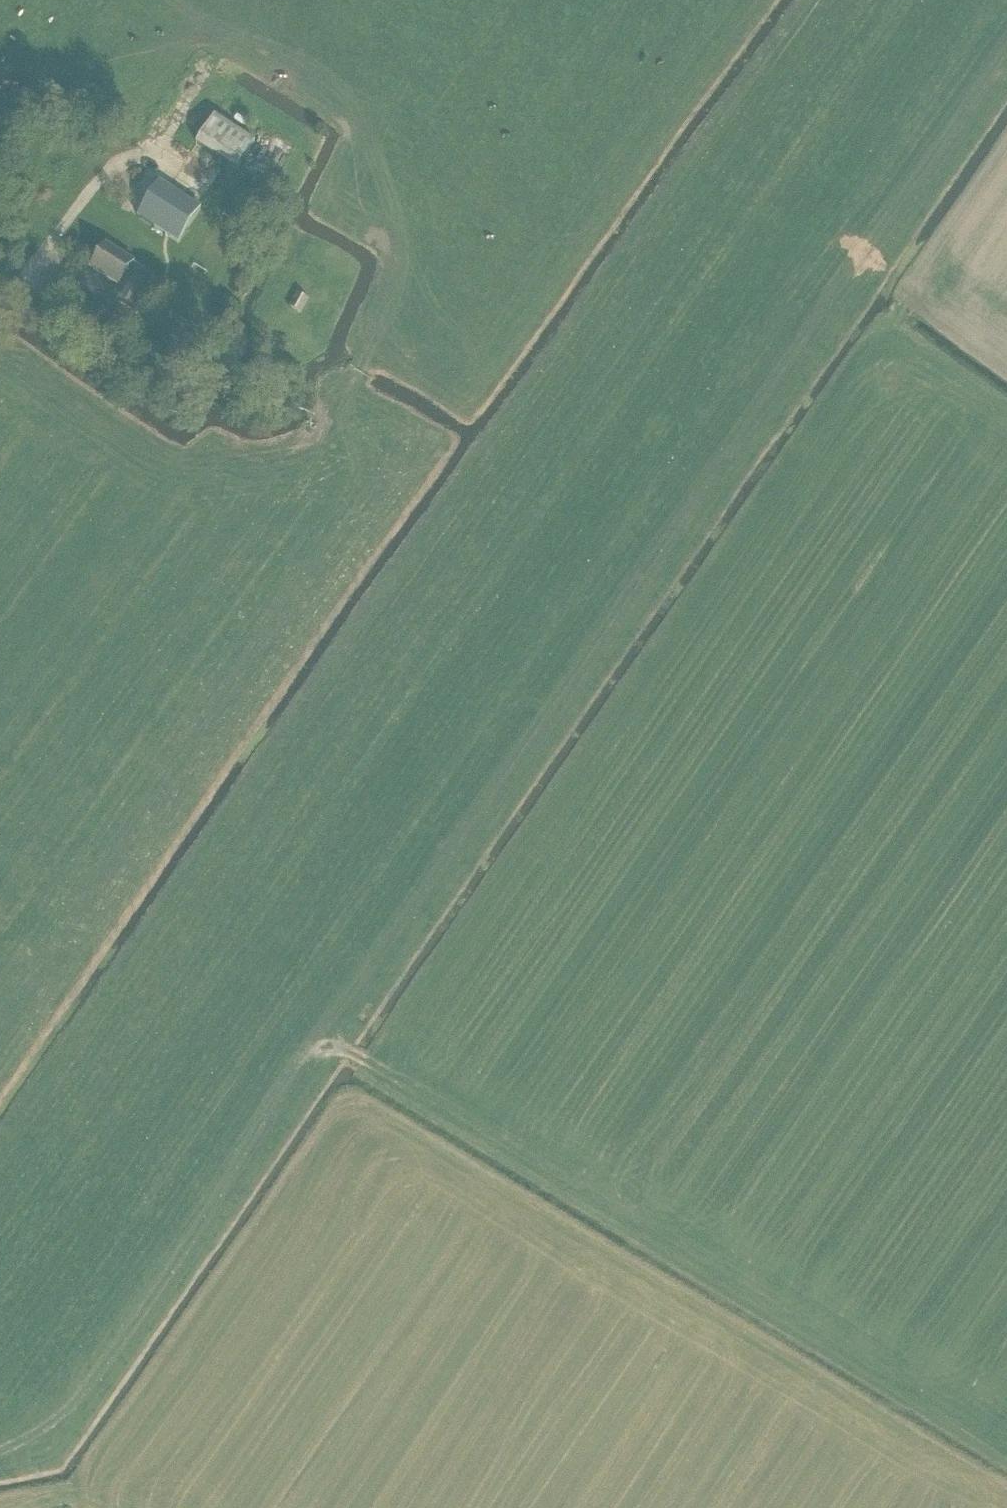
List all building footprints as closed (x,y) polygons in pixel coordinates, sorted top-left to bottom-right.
[(237,170),(256,141),(216,115),(197,144),(237,170)] [(179,243),(202,208),(160,181),(137,216),(179,243)] [(137,312),(151,288),(148,287),(155,276),(135,264),(137,262),(106,243),(90,269),(118,286),(116,289),(122,292),(116,301),(120,303),(119,306),(130,312),(132,309),(137,312)] [(297,293),(290,307),(301,314),(309,300),(297,293)]
